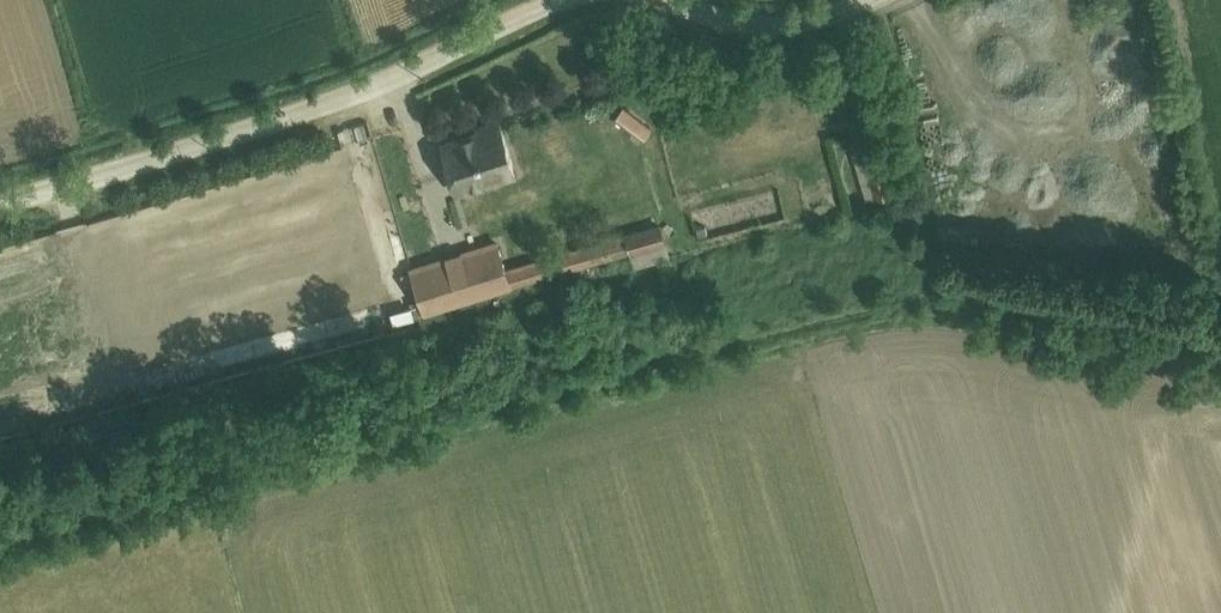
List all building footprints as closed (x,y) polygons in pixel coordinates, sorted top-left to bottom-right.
[(461,144),(443,150),(457,197),(517,178),(499,122),(476,130),(478,134),(460,140),(461,144)] [(880,146),(853,154),(866,202),(893,195),(880,146)] [(420,299),(425,315),(629,254),(630,257),(631,257),(635,270),(670,259),(658,222),(505,269),(496,241),(411,267),(412,272),(417,286),(420,299)] [(400,233),(386,237),(397,274),(411,270),(400,233)] [(417,286),(412,272),(400,275),(405,290),(417,286)] [(425,315),(420,299),(410,302),(411,308),(391,313),(388,302),(172,363),(178,384),(393,324),(393,325),(415,319),(415,318),(425,315)]
